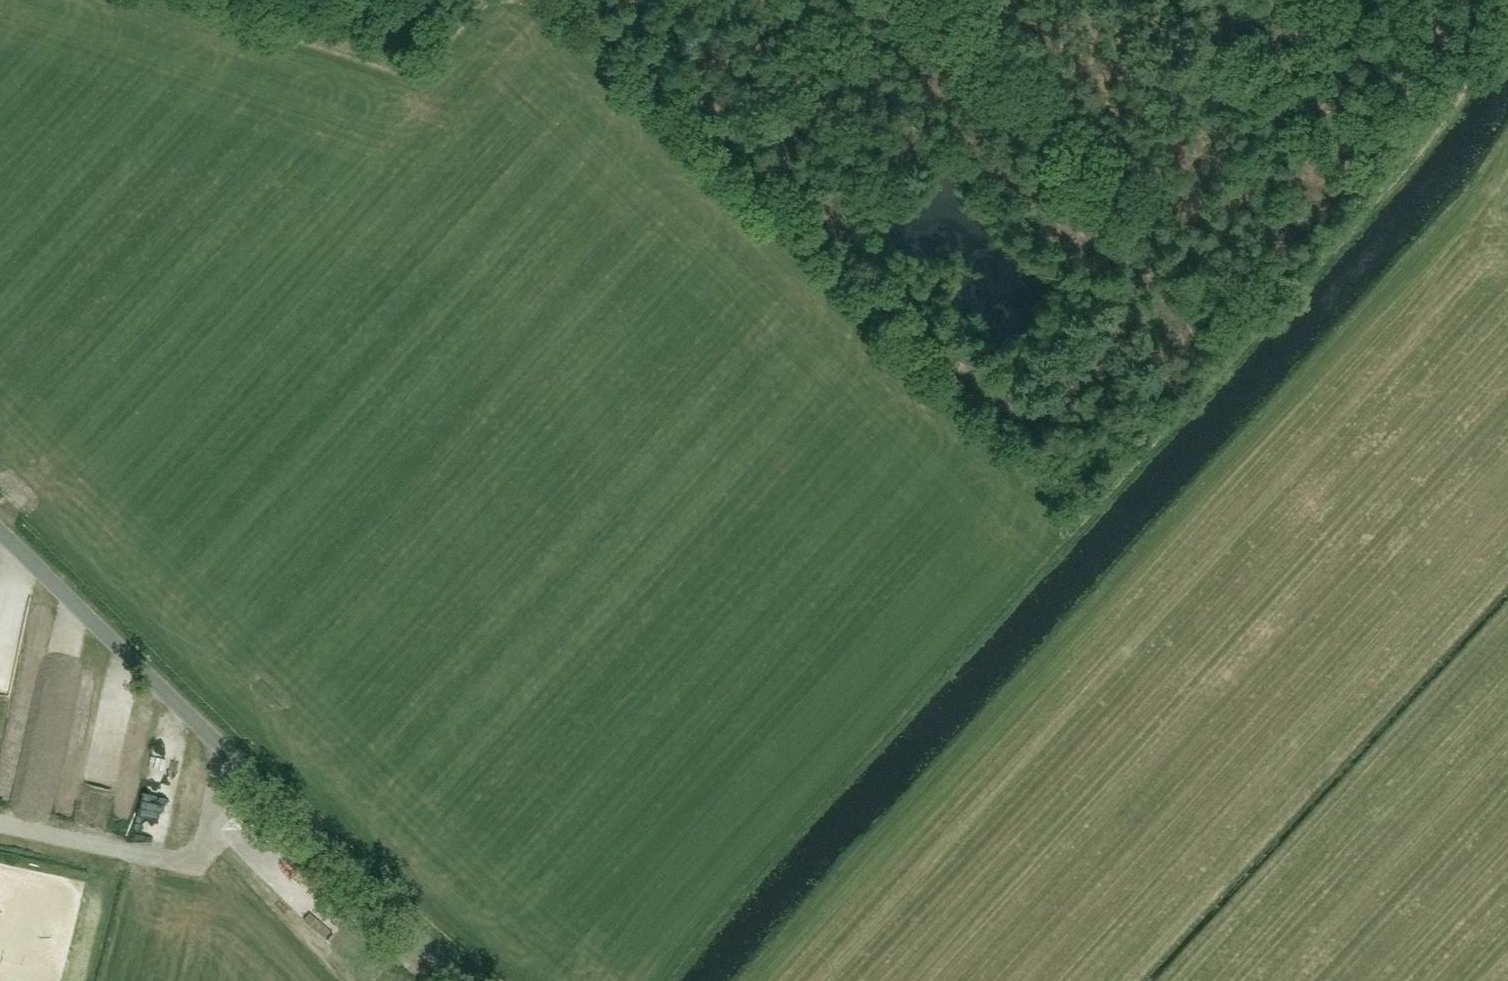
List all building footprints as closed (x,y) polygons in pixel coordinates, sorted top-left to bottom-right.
[(11,702),(33,588),(3,582),(0,600),(0,700),(11,702)] [(312,879),(293,892),(311,918),(330,906),(312,879)]
